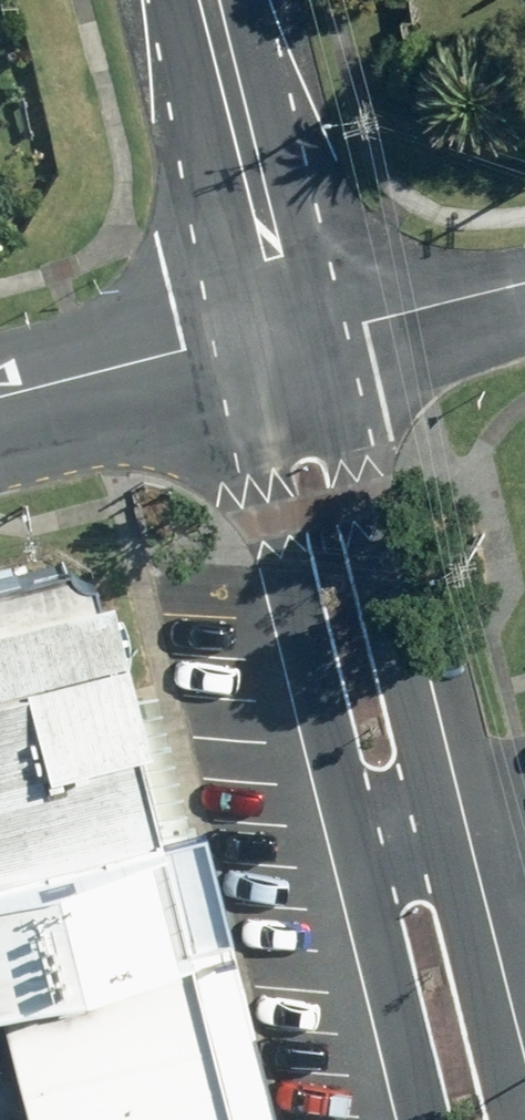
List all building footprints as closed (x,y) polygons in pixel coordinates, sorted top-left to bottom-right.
[(161,841),(139,753),(156,748),(118,596),(103,601),(99,588),(79,594),(74,576),(0,594),(0,884),(161,841)] [(161,841),(0,884),(0,1005),(9,1002),(38,1119),(232,1119),(161,841)]
